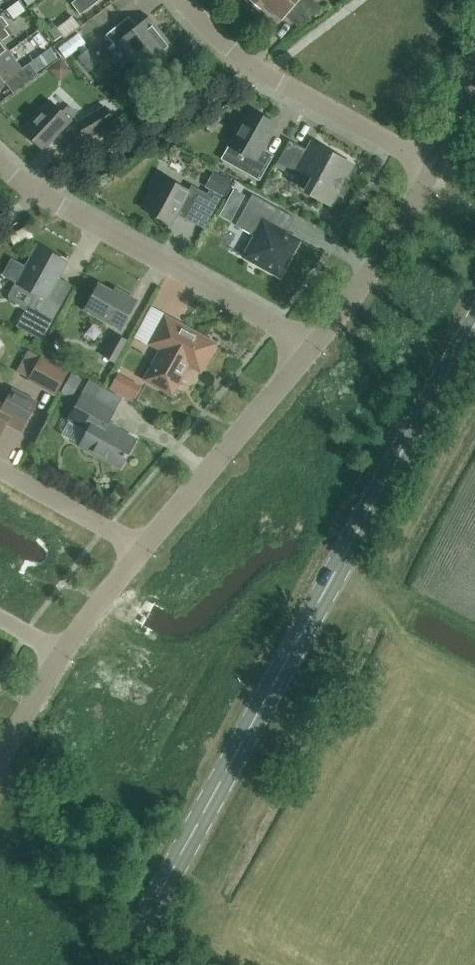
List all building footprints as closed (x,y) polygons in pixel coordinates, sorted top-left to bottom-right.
[(72,3),(80,14),(100,0),(76,0),(72,3)] [(297,0),(263,0),(283,16),(297,0)] [(132,59),(163,34),(149,16),(133,29),(125,19),(106,35),(116,47),(109,52),(121,66),(131,58),(132,59)] [(8,52),(1,42),(10,36),(4,28),(8,25),(3,18),(0,17),(0,58),(8,52)] [(163,34),(132,59),(140,69),(139,76),(150,89),(169,74),(161,64),(177,52),(163,34)] [(90,71),(103,61),(91,47),(78,56),(90,71)] [(30,63),(37,73),(58,58),(50,48),(30,63)] [(0,58),(0,86),(5,82),(14,93),(38,75),(37,73),(30,63),(21,70),(8,52),(0,58)] [(62,112),(50,101),(23,130),(43,149),(78,113),(69,105),(62,112)] [(78,123),(86,137),(114,121),(106,107),(78,123)] [(260,180),(273,156),(262,149),(277,124),(250,109),(229,145),(249,156),(241,170),(260,180)] [(352,165),(321,148),(312,143),(308,150),(300,146),(291,141),(280,162),(288,167),(293,169),(299,168),(314,176),(307,191),(331,204),(352,165)] [(213,170),(208,178),(226,188),(231,180),(213,170)] [(144,208),(158,216),(172,224),(174,220),(178,213),(192,221),(207,194),(192,186),(189,192),(156,174),(149,188),(154,190),(144,208)] [(232,188),(227,199),(238,205),(243,194),(232,188)] [(245,256),(272,272),(280,276),(284,268),(299,241),(283,232),(271,221),(278,208),(253,194),(236,225),(256,236),(245,256)] [(35,293),(27,308),(17,326),(42,340),(67,295),(53,287),(67,262),(38,246),(26,268),(12,260),(4,275),(18,282),(18,283),(35,293)] [(120,296),(99,284),(85,309),(121,329),(137,300),(122,292),(120,296)] [(203,367),(214,348),(212,343),(182,327),(182,325),(165,316),(150,344),(161,350),(145,379),(173,394),(184,372),(183,371),(186,365),(195,362),(203,367)] [(114,362),(127,340),(116,334),(104,356),(114,362)] [(55,395),(70,370),(42,355),(27,380),(55,395)] [(62,392),(74,399),(85,380),(73,373),(62,392)] [(117,393),(125,379),(118,375),(110,389),(117,393)] [(11,394),(5,405),(0,402),(0,433),(6,422),(21,430),(36,402),(13,390),(11,394)] [(121,467),(135,440),(107,424),(114,411),(83,394),(70,419),(90,430),(81,445),(121,467)] [(61,434),(79,444),(86,431),(69,421),(61,434)]
